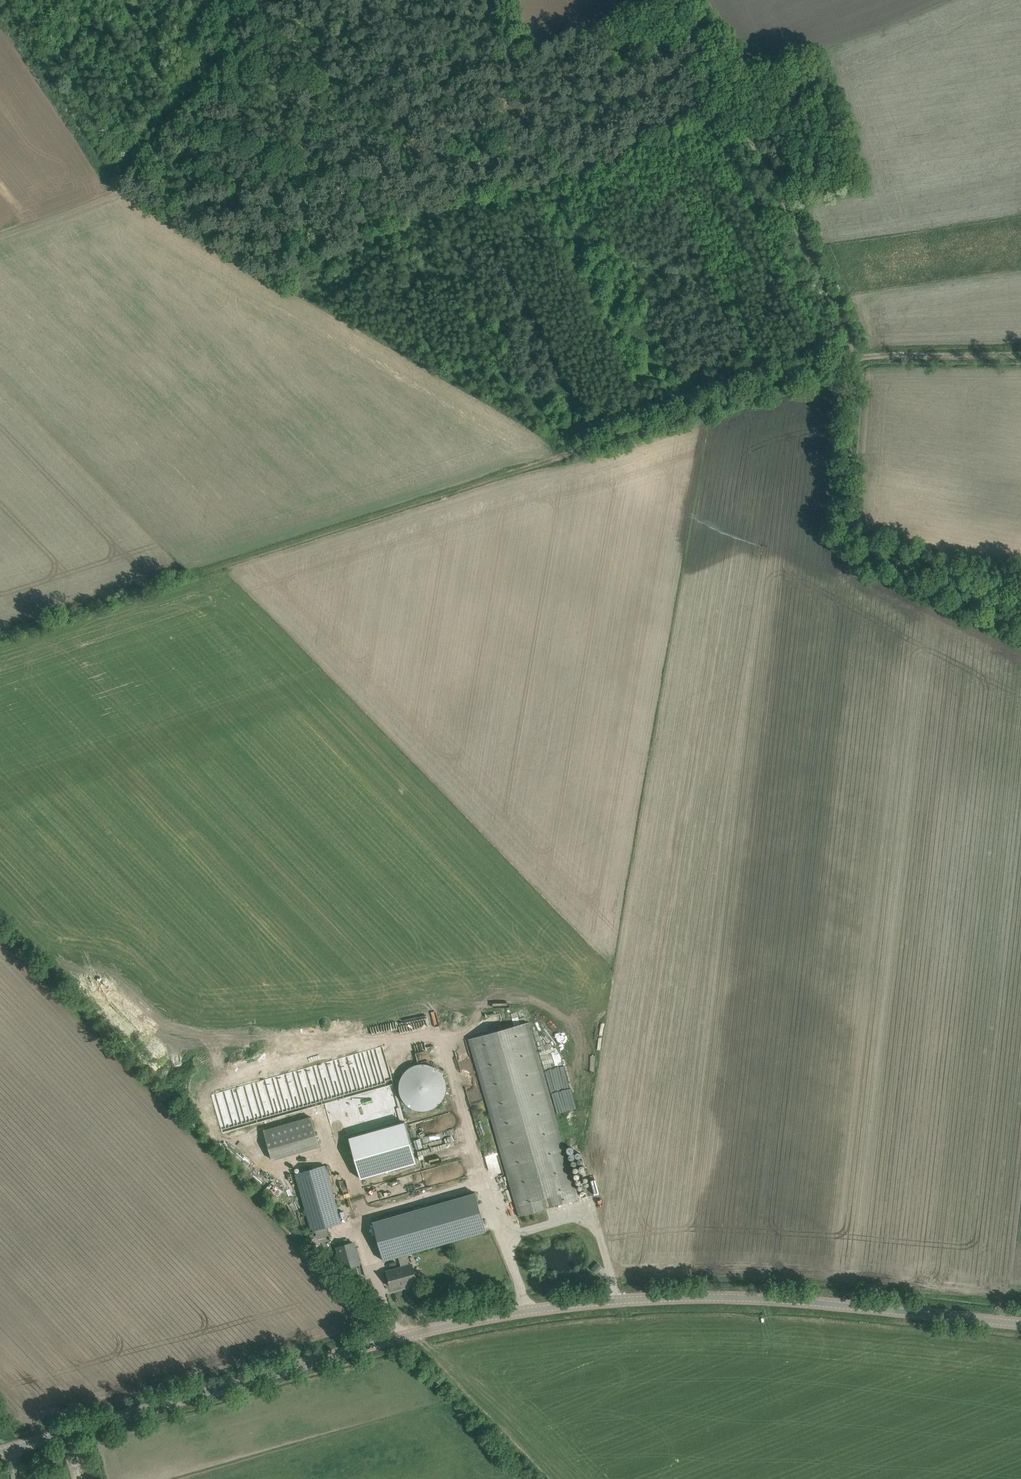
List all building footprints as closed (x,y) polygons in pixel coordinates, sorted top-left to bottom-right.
[(469,1039),(519,1216),(579,1199),(529,1022),(469,1039)] [(386,1043),(214,1088),(224,1127),(327,1100),(336,1135),(399,1118),(390,1083),(396,1081),(386,1043)] [(415,1067),(406,1074),(401,1084),(400,1095),(406,1105),(415,1112),(426,1113),(437,1109),(445,1101),(448,1090),(445,1079),(437,1070),(427,1066),(415,1067)] [(272,1160),(320,1147),(311,1117),(264,1130),(272,1160)] [(405,1122),(360,1135),(371,1176),(416,1163),(405,1122)] [(311,1232),(342,1224),(325,1165),(294,1174),(311,1232)] [(475,1193),(372,1222),(383,1260),(383,1261),(398,1256),(406,1254),(486,1232),(475,1193)] [(354,1243),(337,1248),(343,1270),(360,1266),(354,1243)] [(401,1267),(387,1272),(391,1287),(407,1282),(408,1284),(417,1282),(412,1264),(409,1265),(406,1254),(398,1256),(401,1267)] [(597,1263),(592,1268),(597,1273),(602,1267),(597,1263)]
